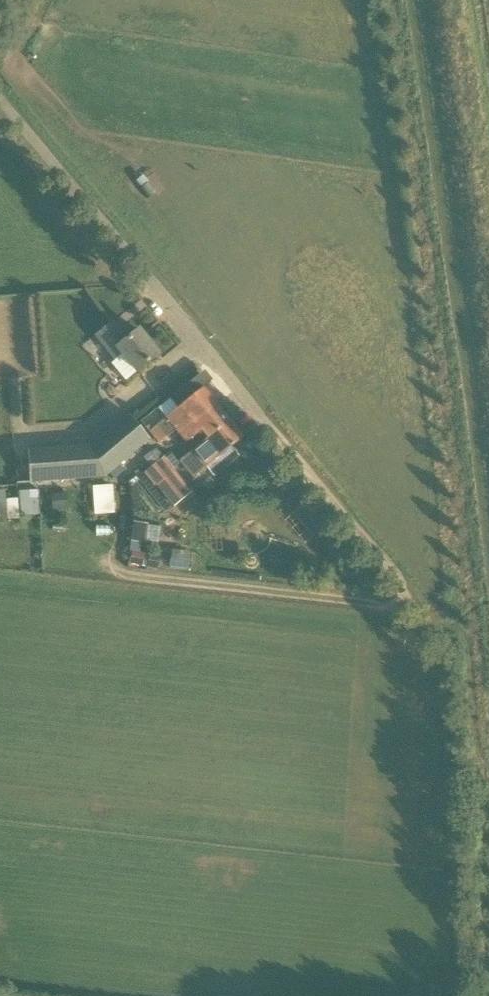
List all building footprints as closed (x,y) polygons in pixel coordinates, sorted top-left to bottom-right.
[(1,3),(18,11),(23,0),(2,0),(1,3)] [(112,322),(95,336),(115,360),(123,354),(138,372),(159,355),(138,330),(127,340),(112,322)] [(203,388),(193,396),(186,387),(171,399),(178,408),(167,419),(150,433),(158,444),(176,430),(191,418),(195,422),(217,405),(203,388)] [(201,431),(207,438),(230,421),(217,405),(195,422),(191,418),(176,430),(187,443),(201,431)] [(92,446),(28,451),(30,483),(104,478),(150,439),(129,415),(92,446)] [(207,438),(181,460),(195,476),(206,467),(214,476),(240,455),(232,446),(243,437),(230,421),(207,438)] [(155,448),(143,457),(151,466),(163,457),(155,448)] [(163,457),(151,466),(144,471),(155,485),(174,471),(163,457)] [(158,487),(172,504),(188,491),(175,474),(158,487)] [(92,487),(94,512),(114,510),(111,486),(92,487)] [(35,491),(21,492),(23,517),(37,516),(35,491)] [(65,493),(50,494),(51,509),(67,508),(65,493)] [(19,518),(18,499),(8,499),(9,519),(19,518)] [(135,523),(132,541),(141,543),(142,534),(144,524),(135,523)] [(161,557),(133,552),(130,565),(158,571),(161,557)]
